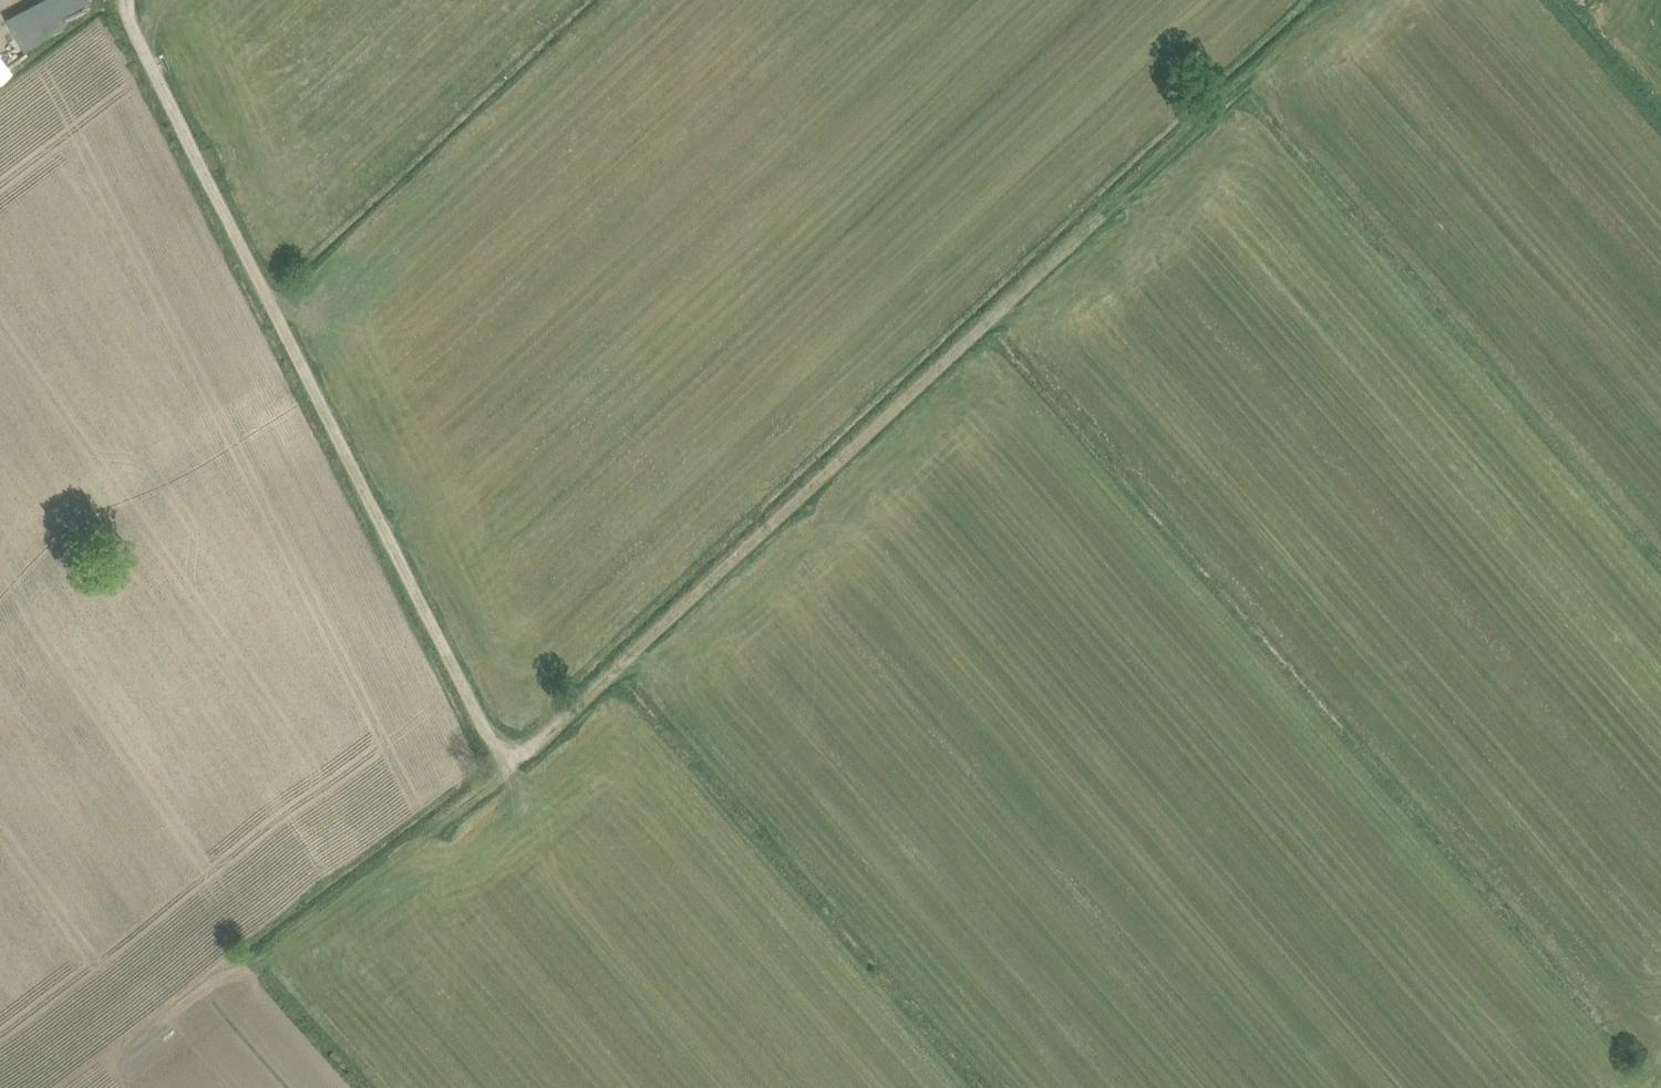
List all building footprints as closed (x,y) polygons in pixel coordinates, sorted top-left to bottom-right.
[(8,19),(26,52),(55,37),(53,33),(66,25),(62,17),(91,1),(90,0),(44,0),(8,19)]
